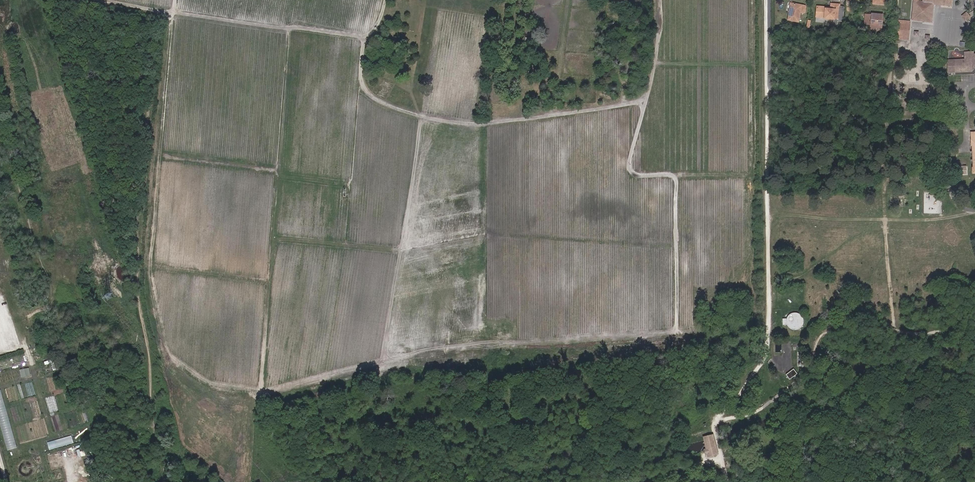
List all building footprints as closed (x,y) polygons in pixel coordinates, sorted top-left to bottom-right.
[(911,20),(931,22),(933,4),(933,0),(913,0),(911,20)] [(791,4),(788,20),(799,22),(800,12),(804,13),(806,5),(802,5),(802,6),(791,4)] [(827,8),(817,7),(817,13),(819,14),(819,17),(824,18),(824,19),(834,19),(834,18),(838,19),(838,21),(843,22),(844,7),(839,7),(839,5),(831,5),(831,10),(826,9),(827,8)] [(872,25),(872,28),(882,28),(883,16),(873,15),(873,16),(867,15),(866,24),(872,25)] [(908,23),(899,22),(897,37),(907,38),(908,23)] [(955,64),(955,71),(960,71),(960,70),(971,69),(971,67),(974,64),(974,54),(971,54),(971,52),(965,52),(965,59),(965,60),(965,62),(959,62),(959,64),(955,64)] [(782,319),(782,325),(787,324),(788,326),(790,327),(792,328),(794,329),(797,328),(801,326),(802,323),(803,321),(802,318),(801,315),(799,314),(797,313),(795,313),(793,313),(791,313),(789,314),(787,317),(786,318),(782,319)] [(29,367),(21,369),(23,376),(31,375),(29,367)] [(786,375),(789,379),(797,373),(793,369),(786,375)] [(8,449),(17,447),(11,424),(3,426),(8,449)] [(719,455),(713,434),(703,437),(708,458),(719,455)]
